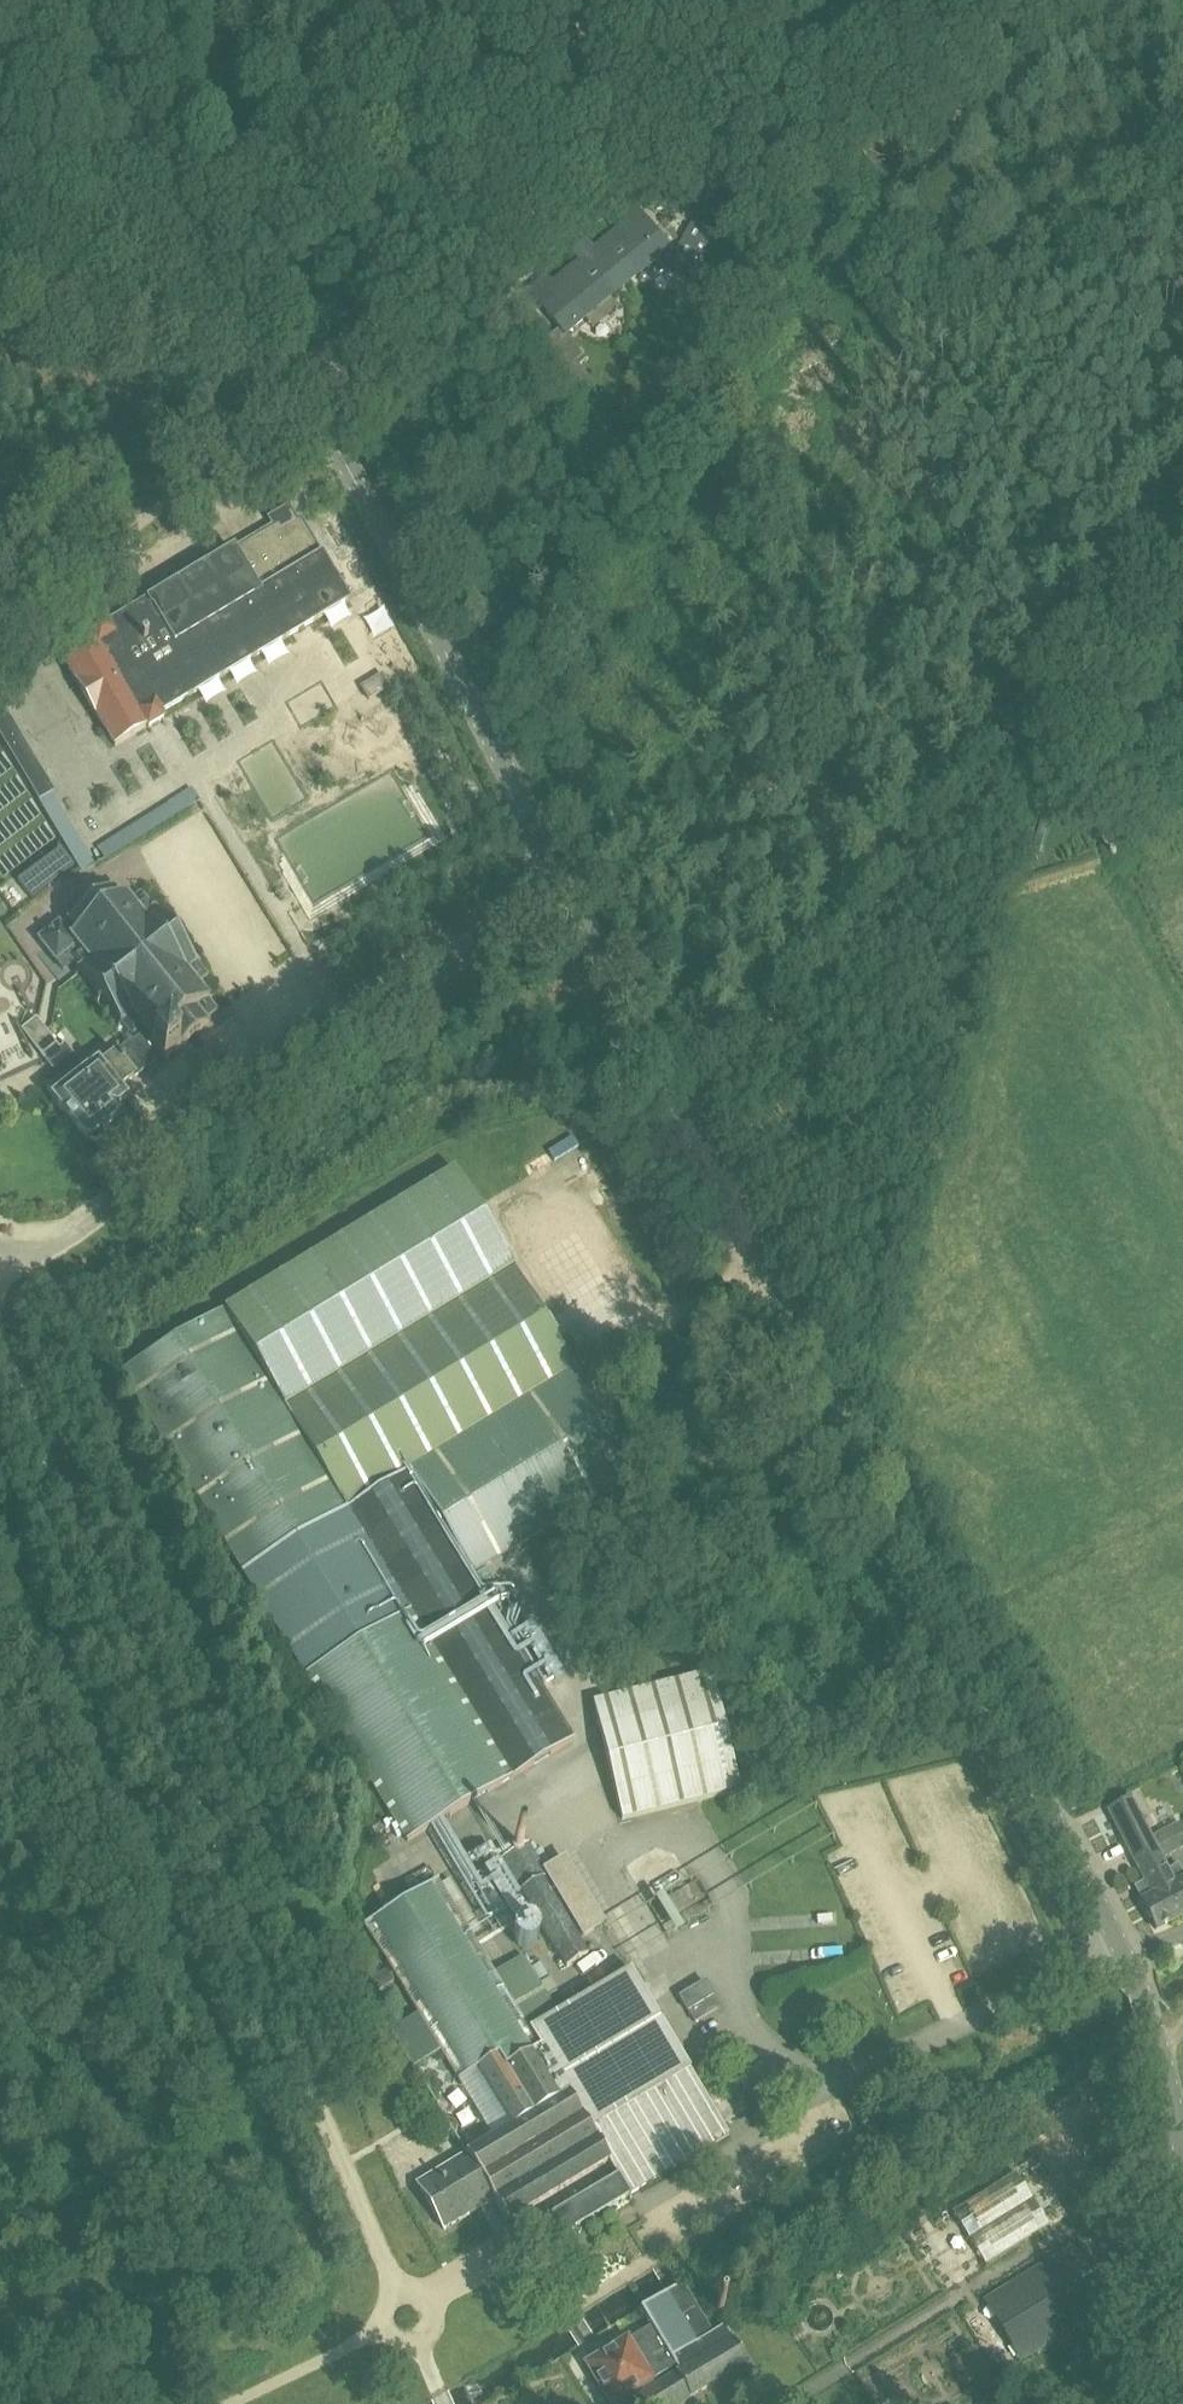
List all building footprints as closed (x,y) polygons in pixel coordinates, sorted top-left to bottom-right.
[(528,292),(558,329),(543,342),(568,373),(584,360),(563,335),(655,260),(665,273),(688,286),(719,234),(694,220),(674,255),(669,248),(633,205),(616,219),(622,226),(592,250),(586,243),(583,239),(571,249),(574,252),(581,260),(552,284),(546,277),(528,292)] [(288,508),(269,520),(273,527),(268,530),(107,626),(104,620),(88,630),(89,632),(57,651),(114,746),(114,747),(164,718),(161,713),(348,602),(299,520),(296,522),(288,508)] [(368,701),(388,688),(381,676),(360,688),(368,701)] [(39,800),(55,792),(3,705),(0,707),(0,736),(39,800)] [(198,802),(190,790),(99,848),(106,859),(198,802)] [(96,867),(54,794),(39,802),(82,875),(96,867)] [(16,879),(30,898),(72,866),(58,847),(16,879)] [(60,925),(40,941),(65,972),(75,964),(133,1036),(129,1039),(130,1041),(128,1043),(131,1047),(103,1069),(99,1064),(54,1100),(88,1143),(123,1115),(118,1109),(129,1100),(121,1090),(160,1059),(164,1064),(208,1028),(205,1023),(217,1013),(197,987),(207,979),(142,897),(131,905),(124,897),(119,902),(111,892),(105,897),(89,891),(73,903),(75,921),(64,930),(60,925)] [(379,941),(389,958),(401,951),(391,935),(379,941)] [(46,1060),(46,1061),(61,1049),(36,1017),(21,1029),(43,1057),(46,1060)] [(530,1176),(578,1146),(572,1137),(524,1167),(530,1176)] [(473,1576),(472,1574),(639,1473),(515,1269),(455,1170),(226,1309),(122,1372),(407,1842),(574,1741),(486,1597),(499,1589),(486,1568),(473,1576)] [(705,1678),(695,1680),(593,1706),(622,1822),(724,1796),(734,1794),(705,1678)] [(1182,1834),(1182,1828),(1179,1821),(1150,1836),(1131,1799),(1108,1811),(1133,1860),(1182,1834)] [(1133,1860),(1144,1881),(1141,1882),(1141,1883),(1140,1883),(1140,1884),(1139,1885),(1139,1886),(1138,1887),(1138,1888),(1138,1889),(1138,1890),(1138,1891),(1138,1892),(1138,1893),(1138,1894),(1139,1894),(1139,1895),(1139,1896),(1142,1901),(1141,1901),(1155,1929),(1182,1915),(1182,1874),(1178,1864),(1168,1870),(1162,1859),(1182,1848),(1182,1834),(1133,1860)] [(529,1846),(525,1848),(521,1840),(509,1847),(512,1852),(501,1859),(566,1968),(588,1955),(543,1880),(548,1877),(583,1936),(603,1924),(565,1860),(545,1872),(529,1846)] [(663,1886),(671,1905),(697,1893),(688,1874),(663,1886)] [(413,2066),(439,2050),(458,2081),(498,2057),(505,2069),(540,2049),(609,2162),(617,2175),(629,2196),(730,2135),(631,1970),(557,2015),(551,2004),(562,1998),(550,1978),(539,1985),(523,1958),(494,1975),(438,1882),(365,1925),(419,2014),(392,2030),(413,2066)] [(386,1968),(364,1982),(373,1996),(395,1981),(386,1968)] [(687,2013),(688,2012),(695,2023),(720,2009),(714,1997),(706,1982),(679,1998),(687,2013)] [(498,2057),(478,2069),(513,2126),(465,2154),(494,2200),(507,2223),(609,2162),(540,2049),(505,2069),(498,2057)] [(438,2139),(451,2131),(433,2099),(431,2097),(426,2088),(412,2096),(438,2139)] [(444,2230),(494,2200),(465,2154),(417,2184),(444,2230)] [(952,2212),(985,2266),(1048,2227),(1015,2173),(952,2212)] [(561,2237),(629,2196),(617,2175),(549,2216),(561,2237)] [(932,2220),(917,2229),(926,2245),(941,2236),(932,2220)] [(1021,2359),(1109,2306),(1072,2245),(984,2299),(1021,2359)] [(642,2309),(652,2327),(587,2366),(610,2403),(613,2403),(676,2366),(679,2372),(634,2400),(637,2403),(681,2403),(747,2364),(725,2327),(713,2334),(699,2312),(683,2284),(642,2309)]
